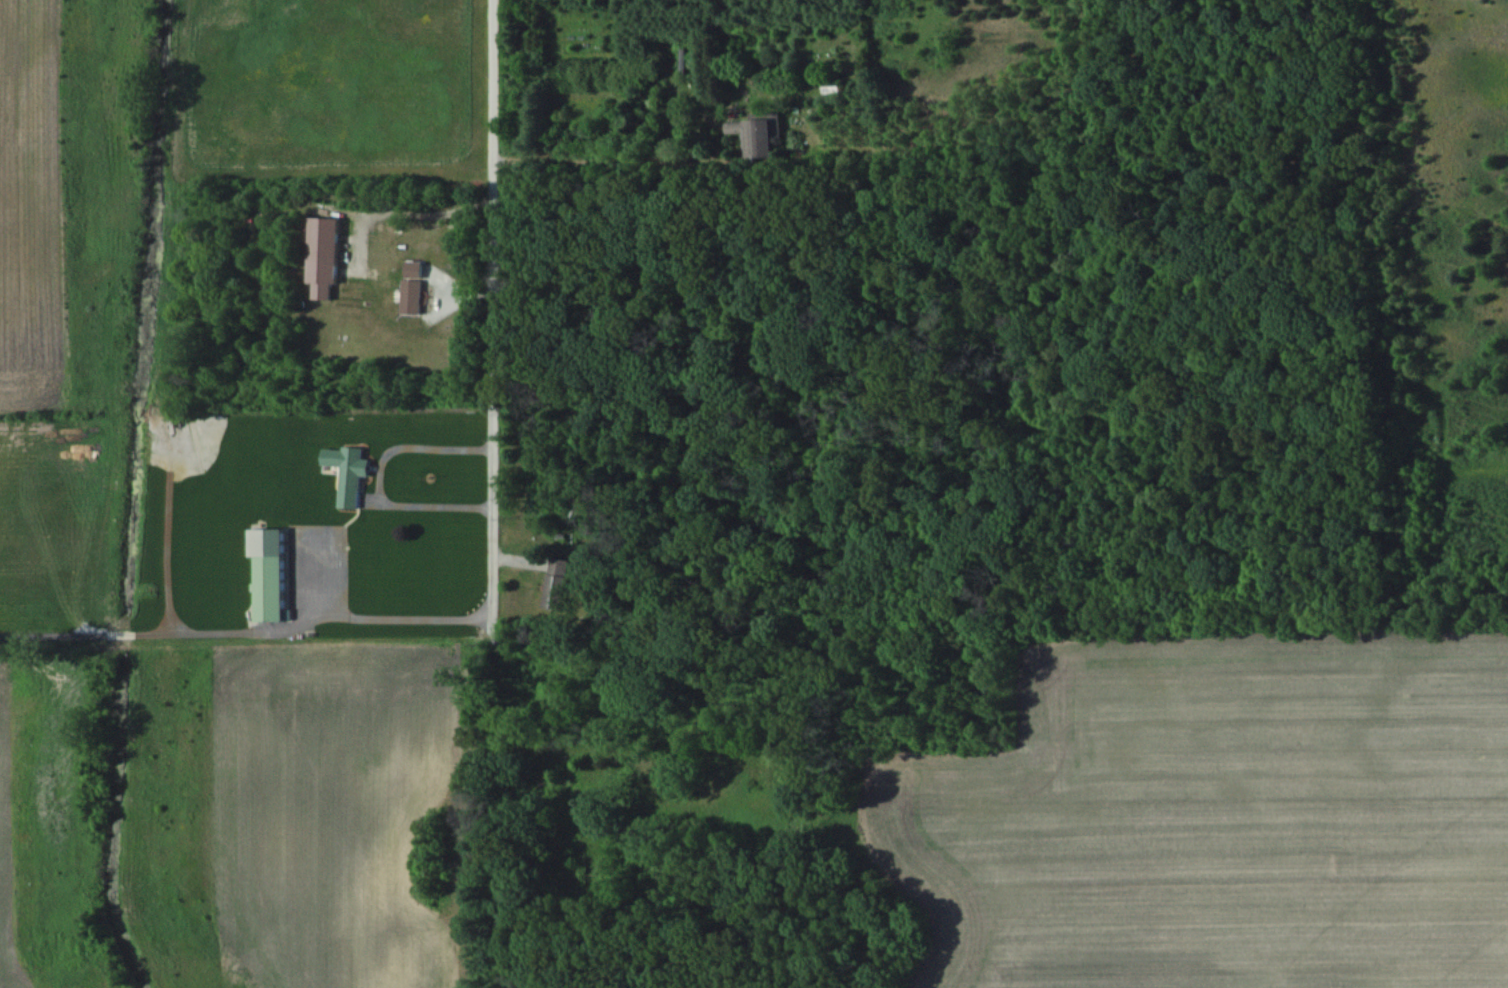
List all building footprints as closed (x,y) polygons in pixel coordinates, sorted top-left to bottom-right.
[(775,158),(775,120),(724,120),(724,134),(740,134),(740,158),(775,158)] [(402,313),(421,314),(423,262),(403,261),(402,313)] [(363,449),(323,447),(322,465),(342,465),(340,508),(359,509),(360,475),(370,476),(371,459),(362,459),(363,449)] [(285,621),(285,529),(249,529),(249,557),(256,557),(256,621),(285,621)] [(560,611),(568,561),(549,558),(541,608),(560,611)]
